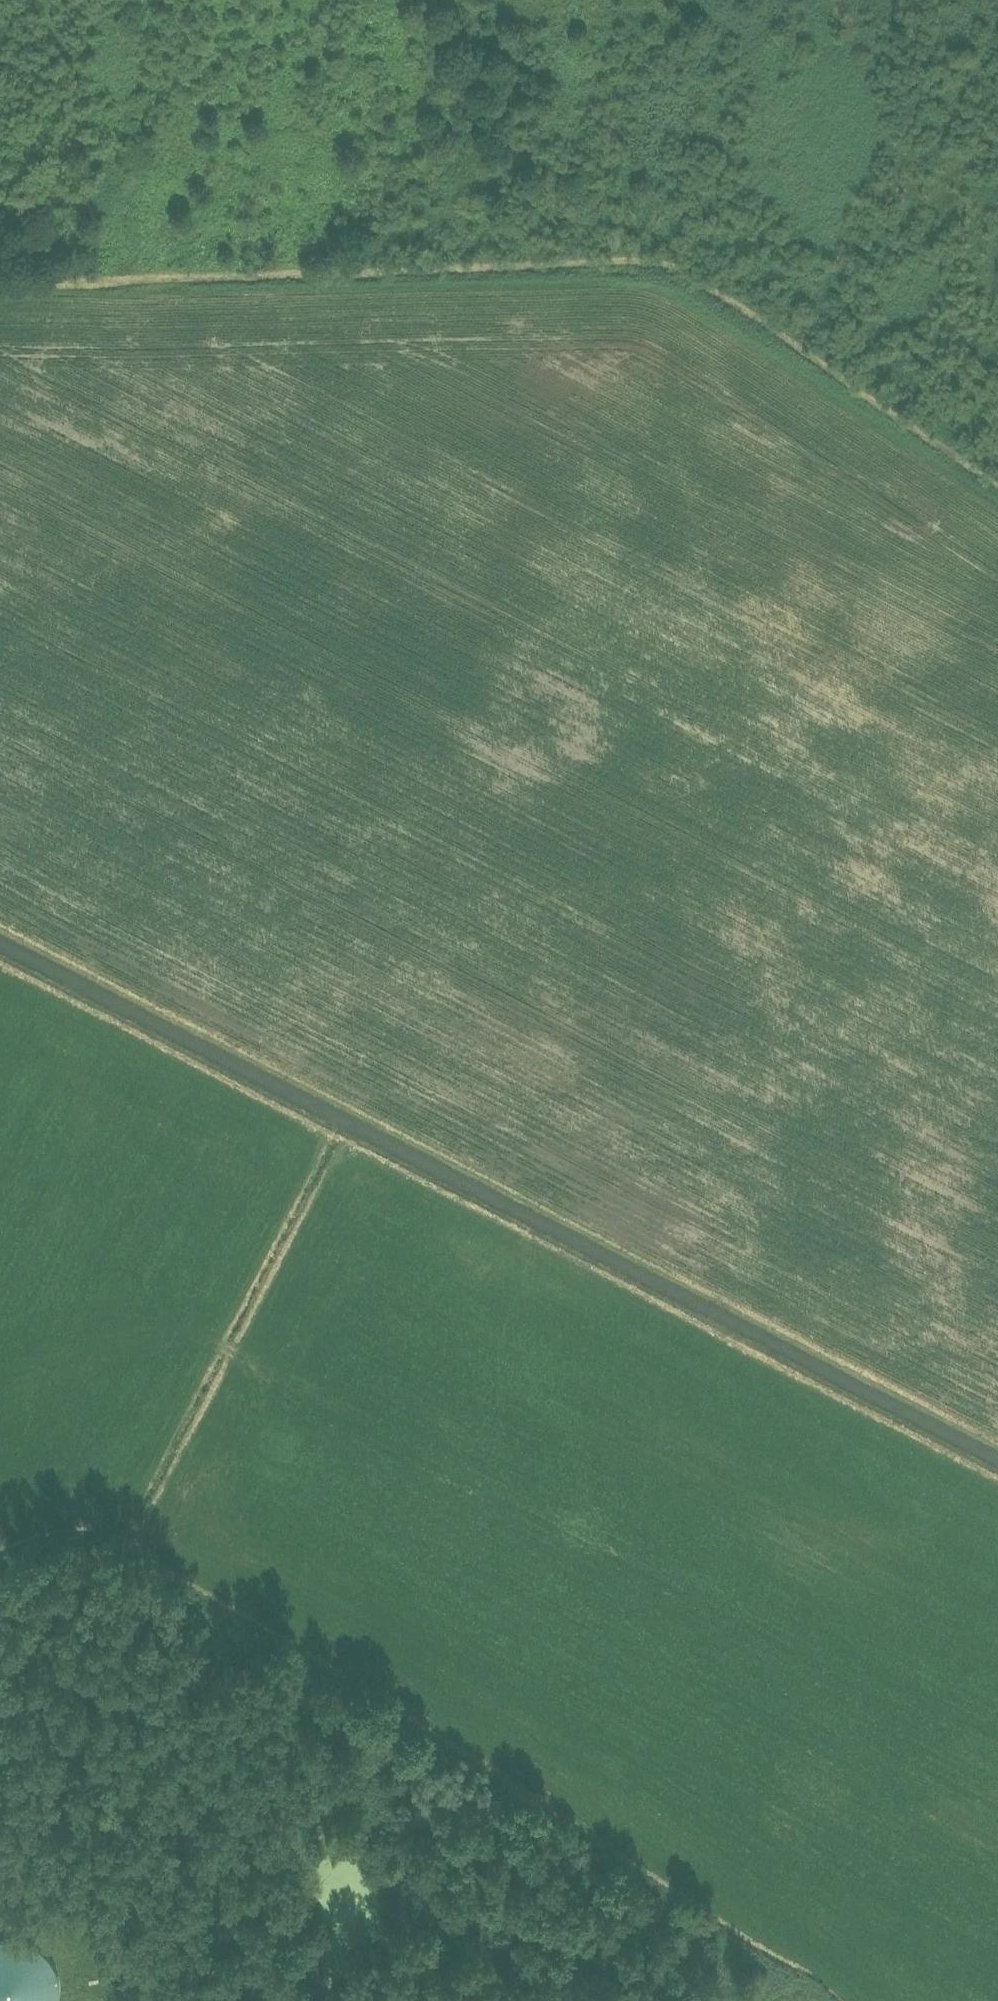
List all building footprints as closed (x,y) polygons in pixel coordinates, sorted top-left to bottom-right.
[(61,1990),(59,1975),(52,1962),(42,1951),(29,1943),(14,1940),(0,1940),(0,2000),(59,2000),(61,1990)]
